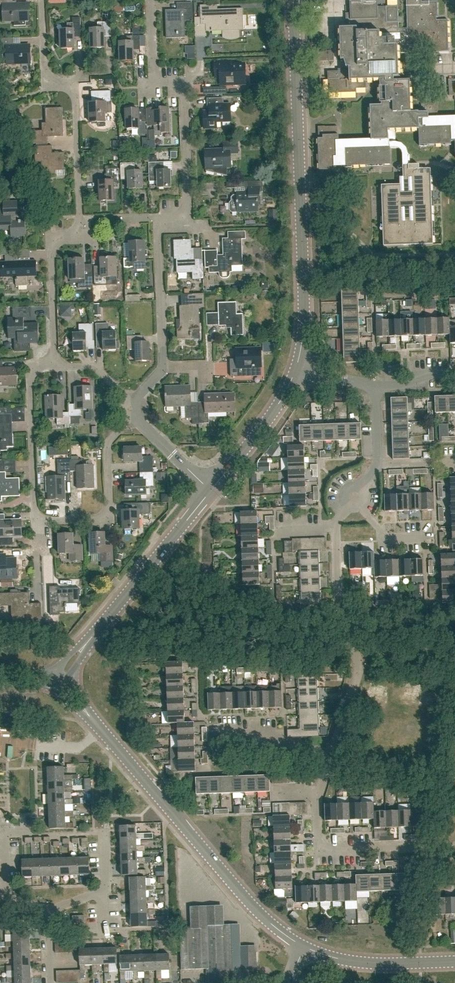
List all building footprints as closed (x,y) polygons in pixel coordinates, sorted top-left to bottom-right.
[(338,126),(325,126),(318,126),(318,138),(318,139),(319,170),(336,169),(336,166),(343,165),(343,166),(391,165),(390,148),(395,147),(399,148),(401,151),(402,154),(403,165),(399,165),(398,167),(398,169),(399,171),(403,171),(403,177),(400,177),(400,184),(381,185),(383,246),(433,244),(431,181),(431,175),(429,175),(429,168),(419,169),(419,164),(408,165),(408,161),(408,154),(406,148),(401,143),(395,142),(395,130),(419,129),(419,145),(451,144),(451,141),(452,141),(454,141),(454,149),(454,117),(439,118),(437,115),(437,103),(421,104),(421,109),(411,109),(410,81),(395,82),(395,78),(399,77),(398,45),(400,45),(400,53),(401,53),(416,52),(416,46),(431,45),(431,48),(431,52),(449,51),(448,19),(438,19),(438,0),(422,1),(422,0),(406,0),(407,28),(399,28),(398,6),(385,6),(386,10),(382,10),(378,10),(377,0),(363,0),(350,0),(350,13),(345,13),(346,28),(339,28),(341,61),(349,60),(349,69),(339,69),(339,71),(328,72),(328,80),(329,80),(330,93),(356,92),(357,92),(356,88),(366,88),(366,81),(380,80),(381,83),(381,87),(379,87),(380,103),(381,103),(382,105),(370,106),(371,140),(343,141),(335,141),(335,138),(339,138),(339,134),(338,134),(338,126)] [(29,20),(28,3),(3,4),(4,21),(14,21),(15,26),(26,25),(26,20),(29,20)] [(166,38),(185,37),(184,21),(192,20),(192,3),(180,3),(180,10),(166,10),(166,38)] [(119,4),(114,9),(120,14),(125,9),(119,4)] [(217,9),(217,5),(200,5),(200,10),(200,17),(194,18),(195,37),(206,36),(206,31),(212,31),(212,30),(222,30),(223,38),(225,39),(228,40),(232,40),(235,39),(238,38),(240,37),(240,30),(244,30),(243,8),(217,9)] [(61,49),(75,48),(74,35),(81,35),(80,18),(73,18),(73,24),(68,24),(68,30),(61,30),(61,49)] [(91,48),(105,48),(104,37),(111,37),(111,23),(98,23),(98,29),(91,30),(91,48)] [(121,61),(134,61),(133,47),(140,47),(140,36),(127,36),(127,42),(120,43),(121,61)] [(13,46),(12,38),(0,38),(0,64),(31,63),(30,45),(13,46)] [(334,61),(334,50),(313,51),(313,58),(313,61),(328,61),(334,61)] [(232,65),(232,62),(215,62),(215,70),(220,70),(221,84),(245,83),(245,64),(232,65)] [(90,122),(105,122),(105,113),(106,113),(106,106),(112,105),(111,91),(99,92),(99,102),(90,103),(90,122)] [(224,104),(223,98),(207,98),(207,99),(209,99),(209,111),(203,111),(204,129),(216,129),(216,120),(221,119),(221,122),(231,122),(230,104),(224,104)] [(49,137),(64,136),(62,107),(46,108),(46,123),(42,123),(42,131),(30,131),(30,144),(49,143),(49,137)] [(170,132),(169,108),(161,108),(161,111),(154,111),(154,109),(148,109),(148,126),(149,140),(155,140),(155,136),(162,136),(162,133),(170,132)] [(140,122),(139,109),(126,110),(127,129),(139,128),(140,134),(146,134),(146,122),(140,122)] [(227,176),(227,175),(225,175),(225,168),(231,167),(231,154),(238,154),(237,142),(224,142),(224,149),(205,150),(205,170),(205,171),(227,176)] [(53,153),(52,145),(35,146),(36,162),(42,161),(43,171),(47,171),(48,176),(65,175),(64,152),(53,153)] [(162,171),(161,162),(149,163),(150,182),(158,182),(158,188),(171,188),(171,170),(162,171)] [(135,171),(135,163),(121,164),(121,177),(129,177),(129,189),(143,188),(142,171),(135,171)] [(100,201),(114,200),(114,185),(120,185),(119,169),(107,169),(107,181),(100,181),(100,201)] [(262,191),(262,181),(247,181),(236,182),(226,182),(226,188),(237,188),(244,188),(244,191),(236,192),(236,195),(233,195),(231,197),(231,201),(229,203),(229,210),(232,212),(258,211),(257,192),(262,191)] [(17,201),(4,201),(4,215),(0,215),(0,231),(11,230),(11,237),(25,236),(25,220),(18,220),(17,201)] [(217,250),(204,251),(205,268),(209,268),(209,273),(219,272),(219,275),(220,277),(222,278),(227,278),(229,277),(230,274),(230,272),(232,272),(231,266),(242,265),(241,239),(246,239),(245,232),(227,232),(228,239),(222,239),(223,255),(217,256),(217,250)] [(191,254),(190,240),(174,241),(174,256),(177,256),(177,273),(193,272),(193,279),(200,279),(199,260),(193,260),(193,254),(191,254)] [(145,251),(145,242),(130,243),(130,259),(124,259),(124,268),(133,268),(133,270),(146,269),(145,256),(147,255),(147,251),(145,251)] [(17,261),(16,250),(0,251),(0,255),(6,255),(6,261),(1,261),(1,277),(16,277),(16,286),(27,286),(27,277),(37,276),(36,260),(17,261)] [(92,274),(84,275),(84,259),(83,259),(83,257),(74,257),(74,260),(69,260),(70,280),(78,280),(78,288),(93,288),(92,274)] [(95,285),(106,285),(106,277),(116,277),(115,258),(101,259),(101,270),(94,271),(95,285)] [(359,301),(358,289),(342,289),(342,302),(359,301)] [(181,294),(181,295),(189,295),(190,306),(182,306),(180,306),(180,327),(177,328),(178,339),(192,338),(192,334),(199,334),(198,308),(204,307),(204,293),(198,294),(181,294)] [(343,314),(359,314),(359,306),(366,306),(367,308),(371,308),(371,301),(366,301),(359,301),(342,302),(343,314)] [(236,314),(236,303),(218,303),(218,313),(207,313),(207,326),(219,325),(219,326),(231,326),(231,336),(243,335),(242,314),(236,314)] [(24,324),(24,318),(30,318),(29,307),(13,308),(13,319),(8,319),(9,338),(14,338),(14,351),(31,350),(31,343),(39,343),(38,324),(24,324)] [(343,326),(359,326),(359,314),(343,314),(343,326)] [(376,321),(377,337),(389,337),(389,320),(388,314),(383,315),(383,320),(376,321)] [(450,327),(450,318),(437,319),(438,335),(450,335),(450,327)] [(401,336),(414,336),(413,319),(401,320),(401,336)] [(414,336),(426,336),(425,319),(413,319),(414,336)] [(426,336),(438,335),(437,319),(425,319),(426,336)] [(389,337),(401,336),(401,320),(389,320),(389,337)] [(73,352),(87,351),(86,342),(93,342),(92,324),(79,325),(80,333),(73,333),(73,352)] [(108,324),(102,324),(96,324),(96,342),(103,342),(103,351),(116,350),(116,349),(120,349),(119,341),(116,341),(116,332),(108,332),(108,324)] [(343,338),(360,338),(359,326),(343,326),(343,338)] [(141,343),(140,336),(127,336),(128,350),(136,350),(136,362),(149,361),(148,343),(141,343)] [(344,351),(360,350),(360,338),(343,338),(344,351)] [(273,351),(272,343),(263,343),(264,351),(273,351)] [(231,377),(240,376),(245,376),(245,367),(261,367),(260,349),(236,350),(237,363),(230,363),(231,377)] [(360,350),(344,351),(344,363),(361,363),(360,350)] [(16,385),(15,369),(0,369),(0,385),(16,385)] [(69,412),(69,416),(82,416),(82,410),(92,409),(92,386),(75,387),(76,404),(69,405),(69,412)] [(192,418),(192,424),(199,423),(199,418),(198,403),(191,403),(190,387),(166,388),(167,406),(185,406),(185,419),(192,418)] [(199,418),(199,423),(209,423),(209,413),(235,412),(234,394),(205,395),(206,403),(198,403),(199,418)] [(69,416),(69,412),(62,413),(62,396),(45,396),(46,419),(57,419),(57,425),(69,424),(69,416)] [(435,413),(448,413),(447,397),(435,397),(435,413)] [(391,411),(408,410),(407,398),(391,398),(391,411)] [(8,414),(7,408),(0,408),(0,455),(1,454),(1,451),(7,451),(7,447),(13,447),(13,434),(11,434),(11,423),(12,422),(12,414),(8,414)] [(392,423),(408,423),(408,410),(391,411),(392,423)] [(348,424),(349,441),(361,440),(361,423),(348,424)] [(392,435),(409,435),(408,423),(392,423),(392,435)] [(325,441),(337,441),(336,424),(324,425),(325,441)] [(337,441),(349,441),(348,424),(336,424),(337,441)] [(300,442),(312,442),(312,425),(299,426),(300,442)] [(312,442),(325,441),(324,425),(312,425),(312,442)] [(393,447),(409,447),(409,435),(392,435),(393,447)] [(283,458),(288,458),(304,458),(304,445),(288,446),(288,454),(283,454),(283,458)] [(57,447),(57,456),(69,455),(69,446),(57,447)] [(409,447),(393,447),(393,460),(410,459),(409,447)] [(140,462),(140,470),(140,473),(153,473),(152,457),(142,457),(142,448),(125,449),(125,462),(140,462)] [(288,470),(305,470),(304,458),(288,458),(288,470)] [(82,459),(70,460),(70,463),(70,472),(77,472),(77,489),(94,488),(93,465),(82,466),(82,459)] [(4,479),(4,460),(0,461),(0,502),(2,502),(2,497),(20,497),(19,479),(4,479)] [(71,482),(70,472),(70,463),(57,463),(58,477),(47,477),(48,500),(65,499),(65,482),(71,482)] [(258,463),(258,472),(271,471),(270,463),(269,463),(259,463),(258,463)] [(289,482),(305,482),(305,470),(288,470),(289,482)] [(157,481),(165,480),(165,472),(156,473),(157,481)] [(153,473),(140,473),(140,481),(126,482),(126,496),(146,495),(146,487),(154,486),(153,473)] [(289,495),(306,494),(305,482),(289,482),(289,495)] [(410,511),(409,494),(409,486),(396,487),(397,495),(397,511),(410,511)] [(306,494),(289,495),(290,507),(306,507),(306,494)] [(410,511),(422,511),(421,494),(409,494),(410,511)] [(421,494),(422,511),(432,510),(434,510),(434,494),(421,494)] [(385,512),(397,511),(397,495),(384,495),(385,512)] [(124,529),(139,529),(139,515),(150,515),(149,503),(136,504),(136,511),(123,511),(124,529)] [(241,524),(258,524),(257,511),(241,512),(241,524)] [(14,545),(13,537),(22,536),(21,520),(5,521),(5,514),(0,514),(0,546),(14,545)] [(242,537),(258,536),(258,524),(241,524),(242,537)] [(105,547),(105,533),(90,534),(91,554),(101,554),(101,562),(113,561),(112,547),(105,547)] [(73,549),(73,534),(59,535),(59,554),(70,554),(70,561),(83,560),(82,546),(75,546),(76,549),(73,549)] [(242,549),(258,548),(258,536),(242,537),(242,549)] [(293,553),(293,551),(292,541),(284,541),(285,553),(293,553)] [(242,561),(259,560),(258,548),(242,549),(242,561)] [(300,565),(319,564),(319,550),(300,551),(300,565)] [(374,561),(374,552),(362,553),(362,569),(374,569),(374,561)] [(350,570),(362,569),(362,553),(349,553),(350,570)] [(454,566),(454,554),(441,554),(441,567),(454,566)] [(0,556),(0,578),(1,578),(1,587),(13,587),(13,578),(17,578),(16,568),(6,569),(6,556),(0,556)] [(411,560),(411,576),(412,581),(421,581),(421,576),(424,576),(423,559),(411,560)] [(243,573),(259,572),(259,560),(242,561),(243,573)] [(387,577),(399,577),(398,560),(386,561),(387,577)] [(399,577),(411,576),(411,560),(398,560),(399,577)] [(374,578),(387,577),(386,561),(374,561),(374,569),(374,578)] [(301,578),(319,578),(319,564),(300,565),(301,578)] [(454,578),(454,566),(441,567),(442,579),(454,578)] [(101,576),(107,578),(110,572),(104,570),(101,576)] [(259,572),(243,573),(243,586),(260,585),(259,572)] [(301,592),(320,591),(319,578),(301,578),(301,592)] [(454,590),(454,578),(442,579),(442,591),(454,590)] [(362,583),(353,583),(353,593),(356,593),(362,593),(362,583)] [(60,589),(60,587),(50,587),(51,616),(59,615),(59,613),(66,613),(65,604),(74,604),(78,604),(80,603),(79,588),(60,589)] [(442,591),(443,604),(454,603),(454,590),(442,591)] [(320,591),(301,592),(301,606),(320,605),(320,591)] [(30,593),(0,594),(0,605),(11,605),(12,623),(9,623),(10,630),(35,629),(35,621),(42,621),(41,603),(30,604),(30,593)] [(78,612),(78,604),(74,604),(65,604),(66,613),(78,612)] [(45,635),(56,635),(55,623),(45,623),(45,635)] [(167,675),(183,674),(183,662),(166,663),(167,675)] [(167,687),(184,687),(183,674),(167,675),(167,687)] [(298,689),(317,688),(317,674),(298,675),(298,689)] [(276,684),(276,686),(269,686),(269,692),(270,708),(282,708),(281,684),(276,684)] [(258,709),(257,692),(257,686),(245,687),(245,693),(245,709),(258,709)] [(270,708),(269,692),(269,686),(257,686),(257,692),(258,709),(270,708)] [(167,699),(184,699),(184,687),(167,687),(167,699)] [(220,694),(221,710),(233,710),(233,693),(232,687),(220,687),(220,694)] [(299,702),(318,701),(317,688),(298,689),(299,702)] [(233,710),(245,709),(245,693),(233,693),(233,710)] [(208,711),(221,710),(220,694),(208,694),(208,711)] [(168,711),(184,711),(184,699),(167,699),(168,711)] [(299,715),(318,715),(318,701),(299,702),(299,715)] [(185,723),(184,711),(168,711),(168,724),(177,724),(177,723),(185,723)] [(318,715),(299,715),(300,729),(287,729),(288,738),(319,737),(318,715)] [(178,735),(194,735),(194,722),(185,723),(177,723),(177,724),(178,735)] [(163,731),(151,732),(151,740),(163,739),(163,731)] [(178,748),(195,747),(194,735),(178,735),(178,748)] [(178,760),(195,759),(195,747),(178,748),(178,760)] [(174,758),(167,758),(168,768),(175,768),(174,758)] [(195,759),(178,760),(179,772),(183,772),(196,772),(195,759)] [(64,767),(48,768),(48,781),(64,780),(64,781),(73,781),(72,775),(64,776),(64,767)] [(337,789),(349,789),(348,774),(336,775),(337,789)] [(233,793),(245,793),(245,776),(233,777),(233,793)] [(245,793),(257,792),(257,776),(245,776),(245,793)] [(257,776),(257,792),(270,792),(270,776),(257,776)] [(209,794),(221,793),(221,777),(209,778),(209,794)] [(221,793),(233,793),(233,777),(221,777),(221,793)] [(196,794),(209,794),(209,778),(196,778),(196,794)] [(64,788),(64,781),(64,780),(48,781),(49,793),(65,792),(65,793),(73,793),(73,787),(64,788)] [(65,800),(65,793),(65,792),(49,793),(49,804),(65,804),(65,805),(73,804),(73,799),(65,800)] [(350,820),(362,820),(361,803),(349,804),(350,820)] [(374,812),(374,803),(361,803),(362,820),(374,820),(374,812)] [(65,812),(65,805),(65,804),(49,804),(49,816),(66,816),(66,817),(74,817),(74,812),(65,812)] [(325,821),(338,821),(337,804),(325,805),(325,821)] [(338,821),(350,820),(349,804),(337,804),(338,821)] [(410,811),(411,827),(424,827),(423,810),(410,811)] [(374,828),(387,828),(386,811),(374,812),(374,820),(374,828)] [(387,828),(399,827),(398,811),(386,811),(387,828)] [(399,827),(411,827),(410,811),(398,811),(399,827)] [(274,828),(290,828),(290,815),(274,816),(274,828)] [(66,824),(66,817),(66,816),(49,816),(50,829),(66,828),(66,829),(74,828),(74,824),(66,824)] [(136,826),(120,826),(120,839),(136,838),(136,839),(154,839),(153,833),(136,834),(136,826)] [(274,840),(291,840),(290,828),(274,828),(274,840)] [(137,846),(136,839),(136,838),(120,839),(121,851),(137,851),(145,851),(145,846),(137,846)] [(275,853),(291,852),(304,851),(304,844),(291,845),(291,840),(274,840),(275,853)] [(137,858),(137,851),(121,851),(121,863),(137,863),(146,863),(145,858),(137,858)] [(275,865),(292,864),(291,852),(275,853),(275,865)] [(61,876),(70,875),(70,858),(60,859),(61,876)] [(70,875),(80,875),(79,858),(70,858),(70,875)] [(79,858),(80,875),(90,875),(89,858),(79,858)] [(33,877),(42,876),(42,859),(32,860),(33,877)] [(42,876),(52,876),(51,859),(42,859),(42,876)] [(52,876),(61,876),(60,859),(51,859),(52,876)] [(23,877),(33,877),(32,860),(22,860),(23,877)] [(137,870),(137,863),(121,863),(122,875),(138,875),(146,875),(146,870),(137,870)] [(276,877),(292,876),(292,864),(275,865),(276,877)] [(405,886),(406,886),(413,886),(413,882),(413,867),(411,867),(405,867),(404,867),(405,874),(405,886)] [(381,891),(393,891),(393,874),(381,875),(381,891)] [(405,874),(393,874),(393,891),(406,890),(406,886),(405,886),(405,874)] [(357,892),(369,892),(369,875),(356,875),(357,885),(357,892)] [(369,892),(381,891),(381,875),(369,875),(369,892)] [(293,897),(292,876),(276,877),(276,890),(285,889),(285,897),(293,897)] [(146,890),(154,890),(154,885),(146,885),(146,878),(130,878),(130,890),(146,890)] [(321,902),(333,902),(332,885),(320,886),(321,902)] [(333,902),(345,901),(345,885),(332,885),(333,902)] [(358,901),(357,892),(357,885),(345,885),(345,901),(358,901)] [(296,903),(309,903),(308,886),(295,887),(296,903)] [(309,903),(321,902),(320,886),(308,886),(309,903)] [(147,897),(146,890),(130,890),(131,902),(147,902),(155,902),(155,897),(147,897)] [(433,915),(446,915),(445,898),(433,899),(433,915)] [(454,914),(454,898),(445,898),(446,915),(454,914)] [(278,907),(287,907),(287,899),(278,899),(278,907)] [(147,909),(147,902),(131,902),(131,914),(147,914),(155,914),(155,909),(147,909)] [(148,921),(147,914),(131,914),(132,927),(148,926),(148,927),(156,927),(155,921),(148,921)] [(14,935),(14,942),(30,942),(29,929),(25,929),(13,930),(13,929),(13,921),(5,919),(5,930),(5,935),(14,935)] [(233,925),(207,925),(207,928),(180,929),(182,970),(209,969),(209,982),(216,982),(258,982),(257,952),(249,952),(249,946),(241,946),(241,934),(233,934),(233,925)] [(30,942),(14,942),(6,942),(6,947),(14,947),(14,954),(30,954),(30,942)] [(98,965),(105,964),(104,948),(92,949),(93,965),(93,973),(98,973),(98,965)] [(105,964),(105,972),(110,972),(110,964),(117,964),(117,948),(104,948),(105,964)] [(80,949),(80,952),(81,970),(81,973),(86,973),(85,965),(93,965),(92,949),(80,949)] [(15,966),(31,966),(30,954),(14,954),(6,954),(6,959),(14,959),(14,966),(15,966)] [(157,971),(156,971),(156,979),(162,978),(161,970),(170,970),(169,954),(157,955),(157,971)] [(125,972),(132,971),(133,971),(133,955),(120,956),(121,972),(120,972),(121,980),(126,980),(125,972)] [(137,971),(144,971),(145,971),(145,955),(133,955),(133,971),(132,971),(133,980),(138,979),(137,971)] [(149,971),(156,971),(157,971),(157,955),(145,955),(145,971),(144,971),(145,979),(150,979),(149,971)] [(31,966),(15,966),(14,966),(6,966),(6,971),(15,971),(15,978),(31,978),(31,966)]
